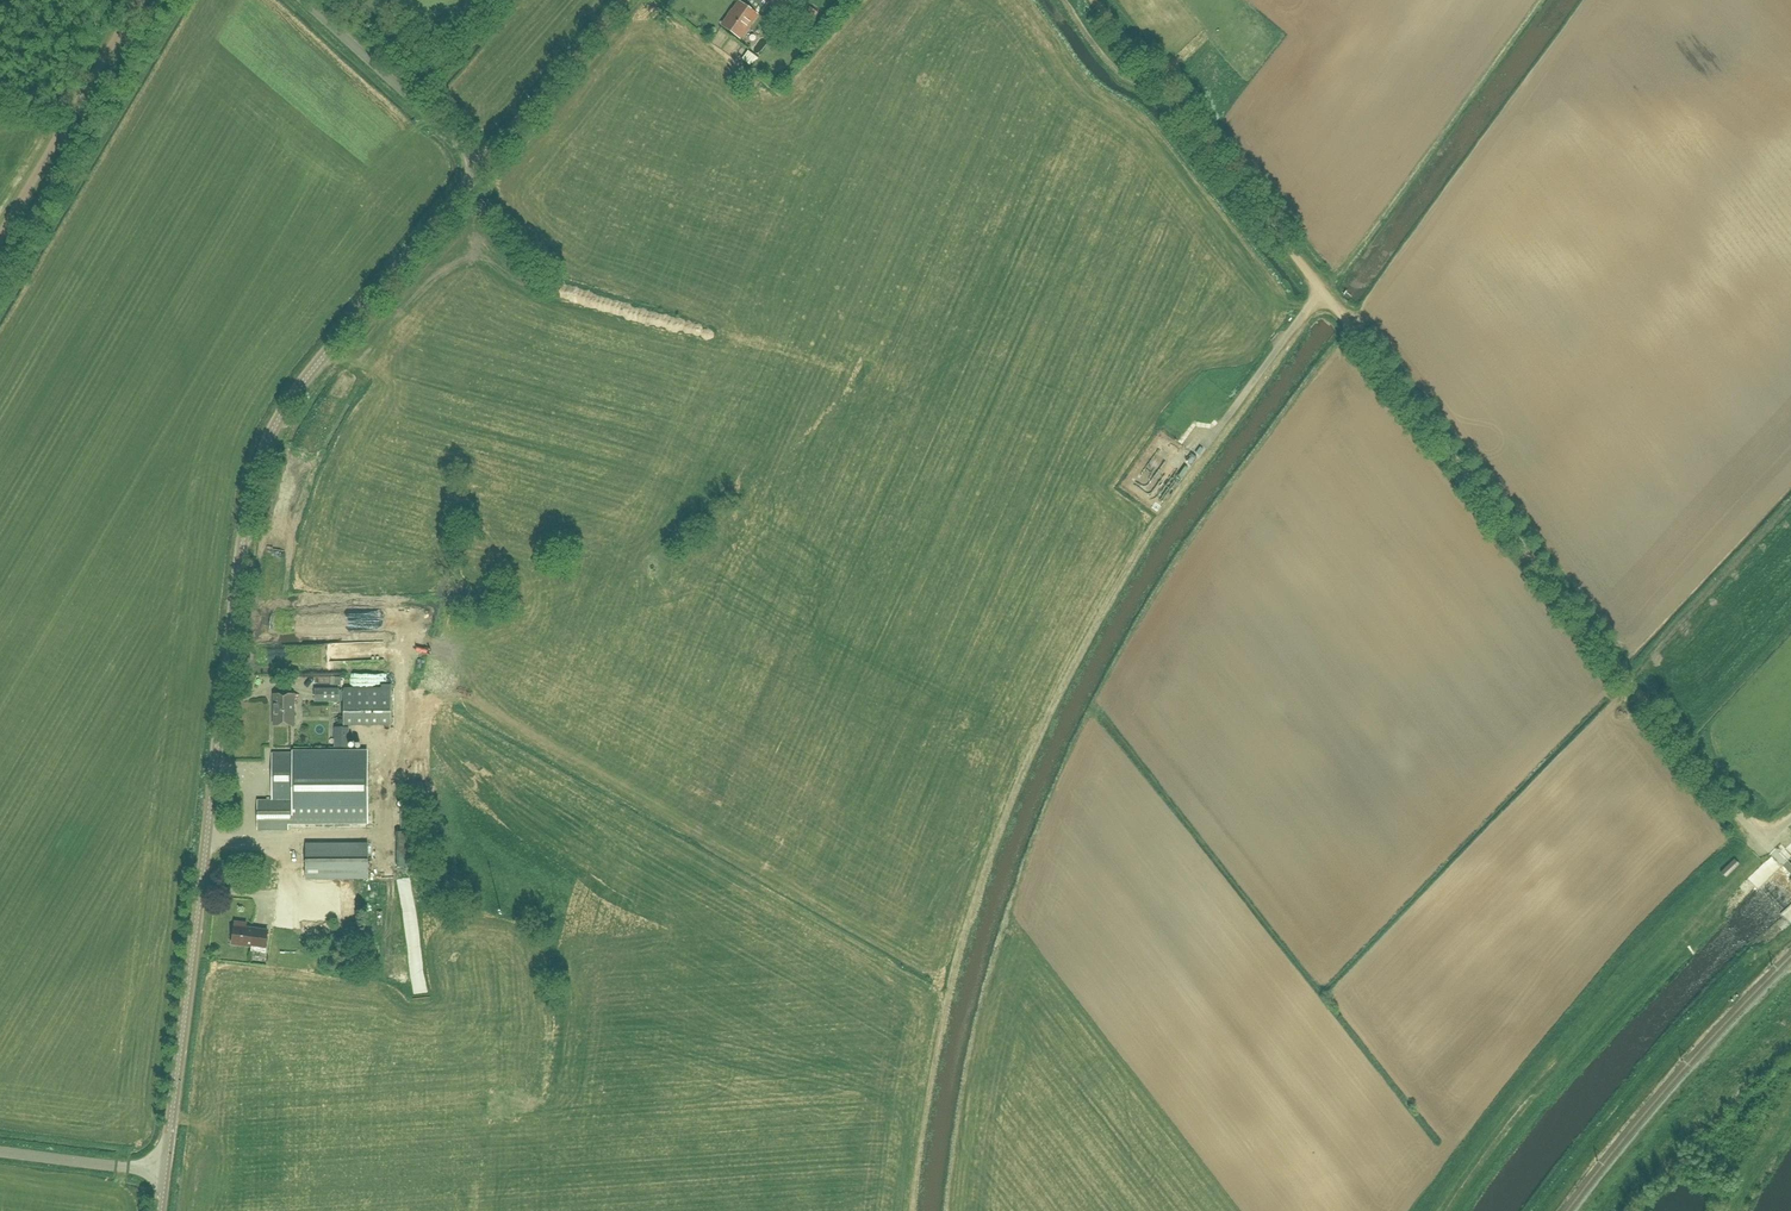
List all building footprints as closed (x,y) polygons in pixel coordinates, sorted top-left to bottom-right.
[(779,11),(787,0),(763,0),(779,11)] [(740,40),(757,16),(739,4),(722,27),(740,40)] [(810,23),(818,13),(809,7),(801,17),(810,23)] [(751,51),(745,59),(755,66),(761,58),(751,51)] [(363,355),(374,365),(381,358),(370,348),(363,355)] [(388,657),(387,642),(330,644),(330,659),(388,657)] [(339,701),(339,688),(315,688),(315,701),(339,701)] [(343,725),(391,725),(391,688),(343,688),(343,725)] [(275,704),(274,704),(274,725),(294,725),(294,694),(275,694),(275,704)] [(260,810),(259,815),(260,821),(263,826),(268,829),(268,831),(269,831),(269,830),(273,830),(278,830),(278,831),(279,831),(279,829),(281,828),(283,827),(285,825),(287,825),(288,823),(289,823),(368,823),(368,752),(293,753),(293,754),(272,754),(273,800),(272,801),(271,801),(270,801),(269,801),(269,800),(268,800),(268,802),(263,805),(260,810)] [(306,871),(306,879),(308,879),(308,917),(337,917),(337,879),(368,879),(368,844),(306,844),(306,871)] [(268,930),(255,929),(243,927),(243,923),(234,922),(234,926),(232,944),(252,946),(252,949),(265,951),(268,930)]
